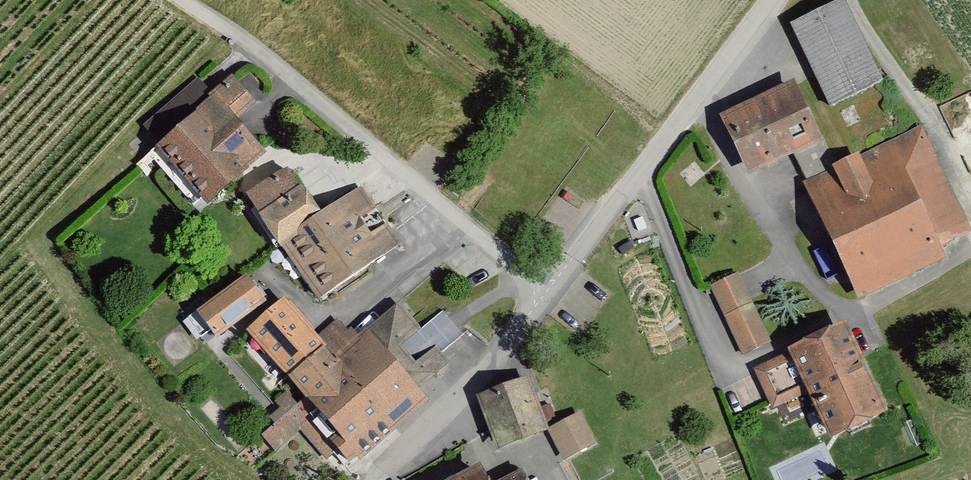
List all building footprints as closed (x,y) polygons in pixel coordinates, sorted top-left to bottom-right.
[(883,80),(843,0),(835,0),(789,22),(831,107),(883,80)] [(160,149),(208,205),(266,152),(240,118),(256,102),(232,73),(160,149)] [(744,170),(820,137),(797,82),(720,115),(744,170)] [(859,299),(947,257),(941,245),(970,230),(970,228),(922,125),(860,154),(859,151),(832,164),(833,167),(803,182),(859,299)] [(247,192),(323,298),(401,245),(362,187),(322,210),(288,167),(247,192)] [(642,216),(634,219),(639,231),(647,228),(642,216)] [(631,239),(619,247),(622,254),(636,247),(631,239)] [(198,310),(219,337),(266,300),(245,273),(198,310)] [(738,353),(772,339),(744,276),(710,291),(738,353)] [(362,474),(467,381),(429,338),(398,304),(355,342),(340,325),(324,339),(285,297),(247,329),(296,388),(272,409),(278,415),(256,435),(282,464),(306,443),(329,457),(339,448),(362,474)] [(823,443),(888,411),(843,321),(744,370),(759,400),(793,383),(823,443)] [(499,445),(549,428),(563,459),(595,444),(581,410),(548,423),(530,375),(477,396),(499,445)] [(481,464),(448,479),(491,479),(481,464)] [(522,468),(493,479),(528,479),(522,468)]
